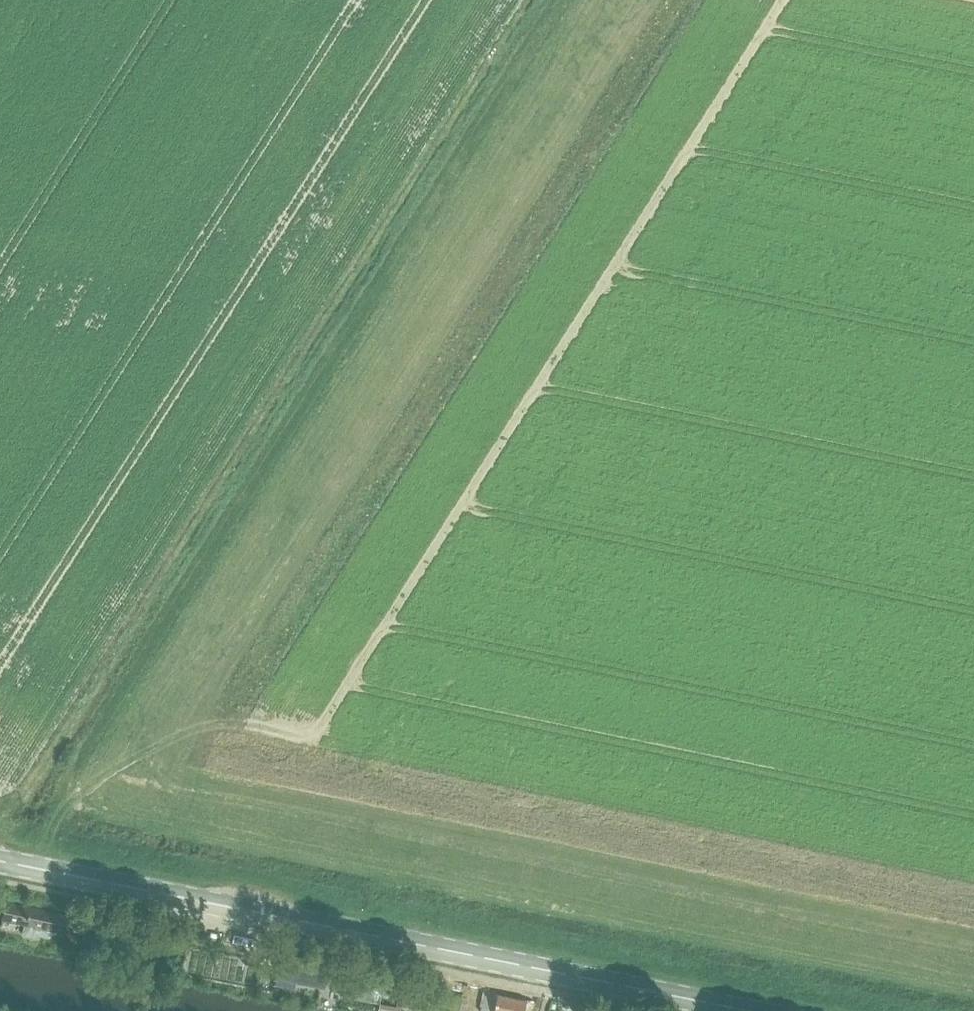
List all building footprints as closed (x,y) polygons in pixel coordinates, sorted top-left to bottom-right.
[(64,933),(68,915),(5,901),(2,916),(22,920),(22,924),(24,924),(22,932),(24,935),(39,939),(40,935),(49,938),(51,936),(52,930),(64,933)] [(282,952),(277,978),(322,987),(327,962),(282,952)] [(373,981),(339,981),(339,998),(374,997),(373,981)] [(485,1010),(533,1010),(534,993),(487,989),(485,1010)]
